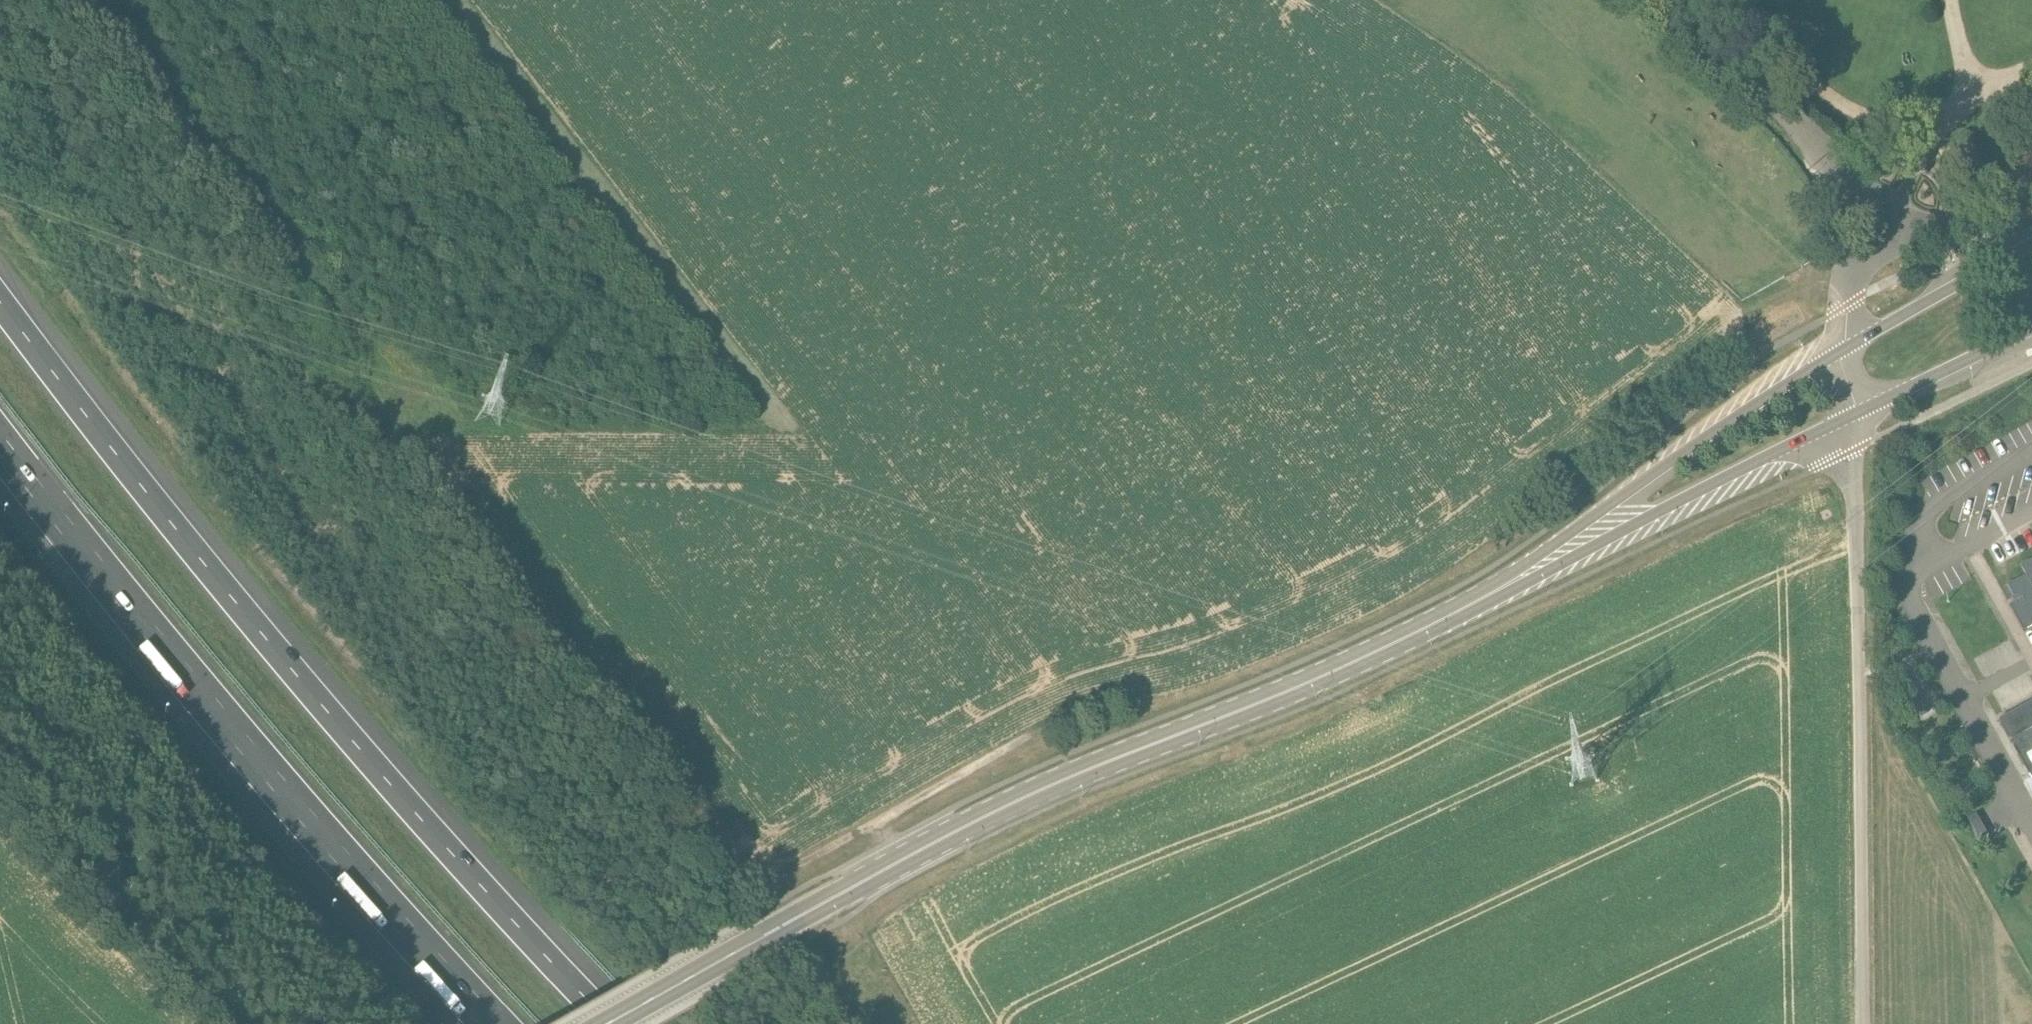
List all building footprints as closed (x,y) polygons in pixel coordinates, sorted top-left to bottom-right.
[(2024,568),(2027,575),(2005,587),(2014,603),(2009,606),(2023,632),(2031,627),(2031,564),(2024,568)] [(1998,720),(2031,781),(2031,701),(1998,720)]
